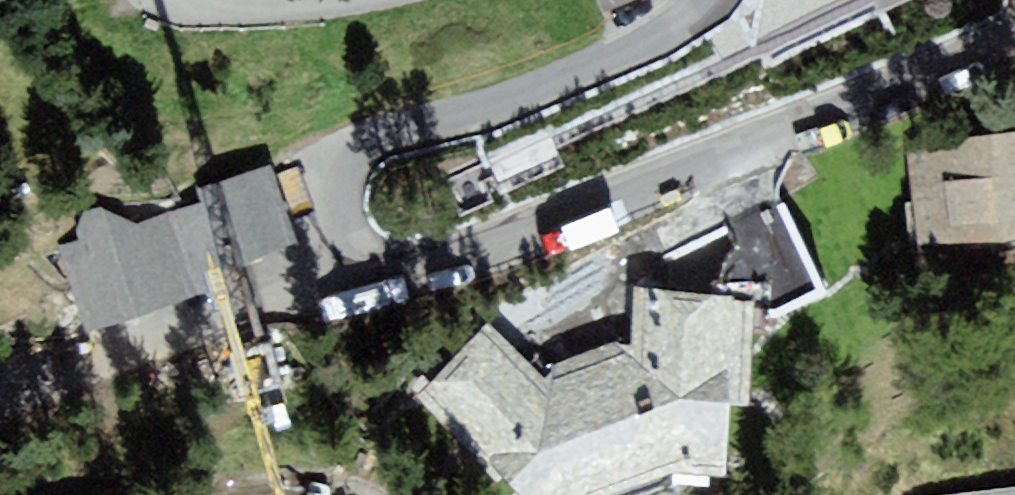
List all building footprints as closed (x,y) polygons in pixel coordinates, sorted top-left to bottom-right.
[(600,12),(626,0),(595,0),(600,12)] [(881,10),(903,0),(879,0),(881,10)] [(915,251),(1014,242),(1014,131),(904,142),(915,251)] [(60,246),(88,332),(213,292),(207,275),(301,245),(274,165),(197,190),(202,203),(139,223),(102,208),(84,212),(78,233),(80,240),(60,246)] [(419,396),(519,494),(608,494),(677,472),(722,478),(730,404),(749,405),(752,303),(634,292),(633,337),(541,368),(492,323),(419,396)]
